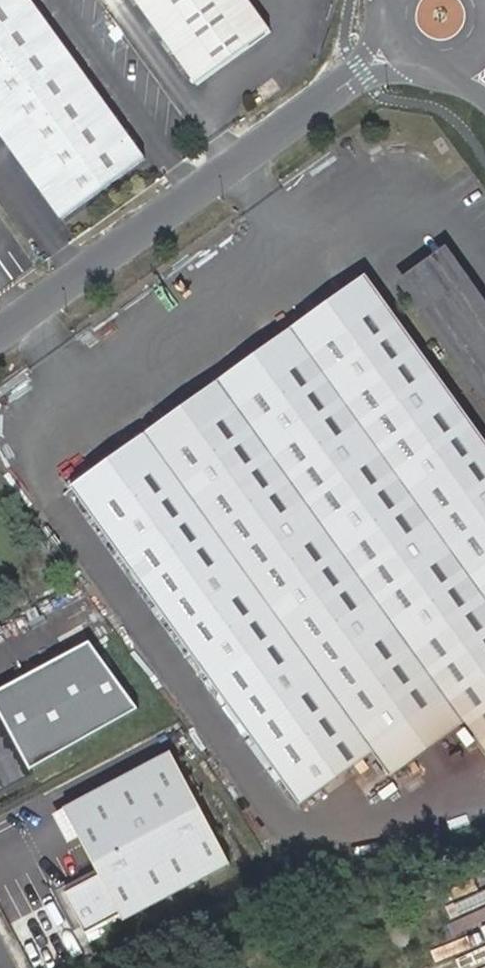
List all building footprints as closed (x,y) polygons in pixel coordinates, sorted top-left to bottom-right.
[(65,220),(149,160),(34,0),(0,0),(0,130),(65,220)] [(203,87),(276,34),(251,0),(139,0),(203,87)] [(409,284),(484,387),(484,308),(447,256),(409,284)] [(75,494),(327,834),(471,727),(484,746),(484,437),(367,278),(75,494)] [(14,562),(0,542),(0,572),(14,562)] [(13,717),(0,723),(0,810),(48,783),(13,717)] [(182,760),(77,818),(115,885),(80,904),(101,944),(136,923),(139,928),(243,870),(182,760)]
